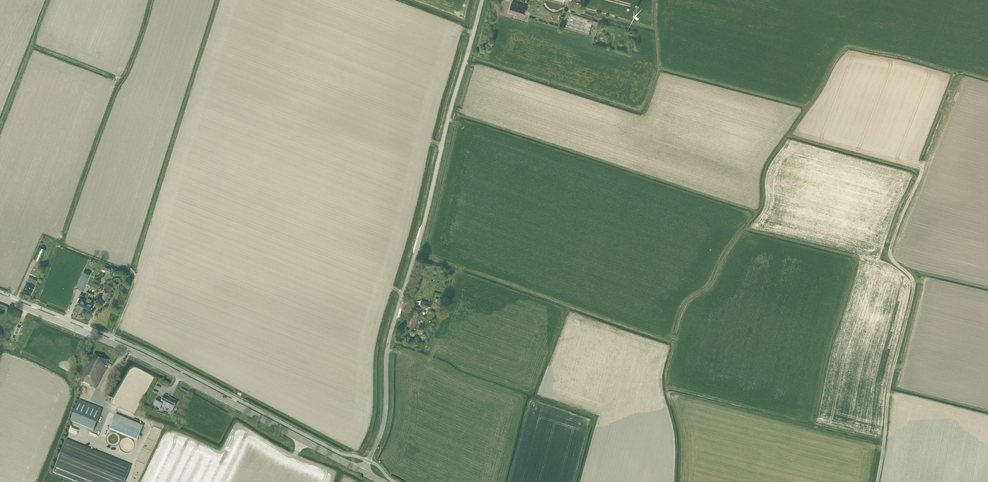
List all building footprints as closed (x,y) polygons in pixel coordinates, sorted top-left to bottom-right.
[(525,6),(512,2),(509,12),(522,16),(525,6)] [(569,14),(566,27),(589,34),(593,22),(569,14)] [(46,249),(39,246),(33,259),(40,262),(46,249)] [(84,271),(77,288),(83,290),(90,274),(84,271)] [(22,291),(31,294),(35,285),(37,280),(29,276),(27,281),(22,291)] [(104,290),(101,297),(107,299),(110,292),(109,292),(110,290),(106,288),(105,290),(104,290)] [(87,292),(85,296),(80,294),(77,303),(84,306),(86,299),(88,296),(89,292),(87,292)] [(92,307),(93,307),(96,300),(91,299),(92,295),(93,294),(89,292),(88,296),(86,299),(84,306),(91,309),(92,307)] [(431,302),(421,300),(420,305),(421,305),(421,308),(415,307),(411,319),(412,319),(410,325),(417,327),(418,323),(419,323),(423,309),(425,309),(425,307),(430,308),(430,307),(431,302)] [(79,380),(96,389),(109,364),(107,363),(108,361),(94,354),(91,360),(90,359),(79,380)] [(75,376),(79,378),(85,366),(81,364),(75,376)] [(177,402),(172,400),(169,398),(170,398),(165,395),(162,401),(157,399),(154,406),(160,409),(162,405),(173,411),(177,402)] [(102,411),(79,402),(70,423),(93,432),(102,411)] [(110,430),(137,441),(143,427),(115,416),(110,430)] [(131,466),(66,440),(53,472),(77,481),(125,481),(131,466)]
